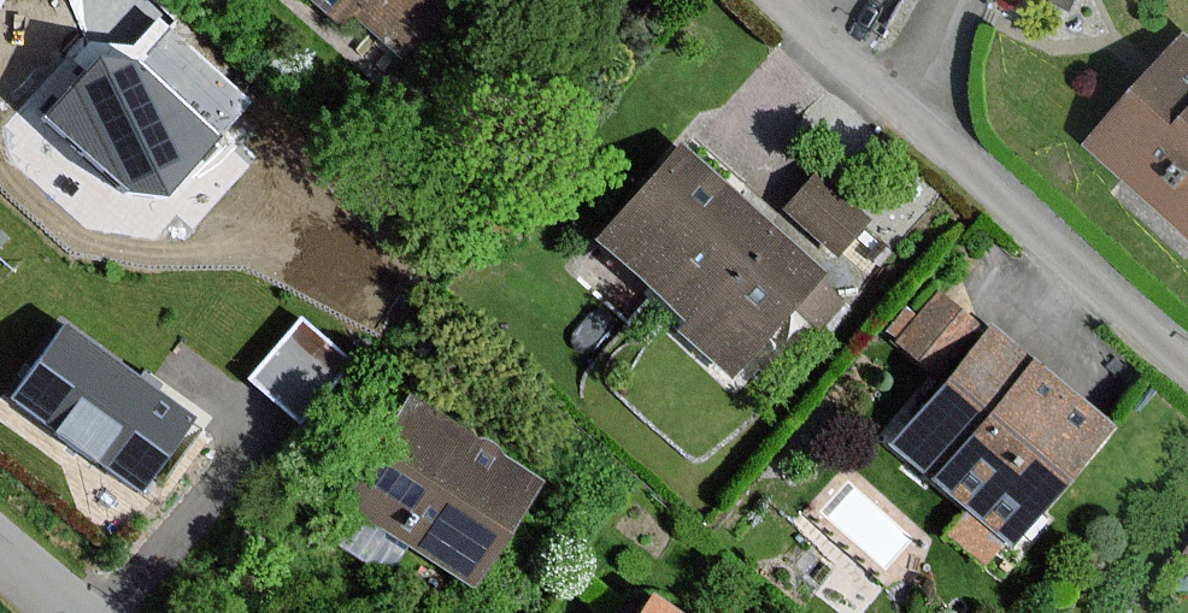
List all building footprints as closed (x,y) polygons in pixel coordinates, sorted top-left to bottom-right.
[(340,26),(349,17),(408,70),(471,0),(311,0),(340,26)] [(107,44),(47,117),(130,191),(168,198),(251,99),(170,32),(139,70),(107,44)] [(1089,146),(1187,232),(1187,36),(1187,35),(1089,146)] [(696,153),(610,250),(750,374),(836,277),(696,153)] [(848,238),(865,193),(799,168),(782,212),(848,238)] [(947,280),(890,316),(913,353),(970,316),(947,280)] [(299,308),(249,366),(299,409),(349,352),(299,308)] [(57,320),(0,398),(0,405),(138,504),(198,422),(57,320)] [(999,333),(899,448),(1015,547),(1114,432),(999,333)] [(405,403),(343,505),(482,588),(543,486),(405,403)]
